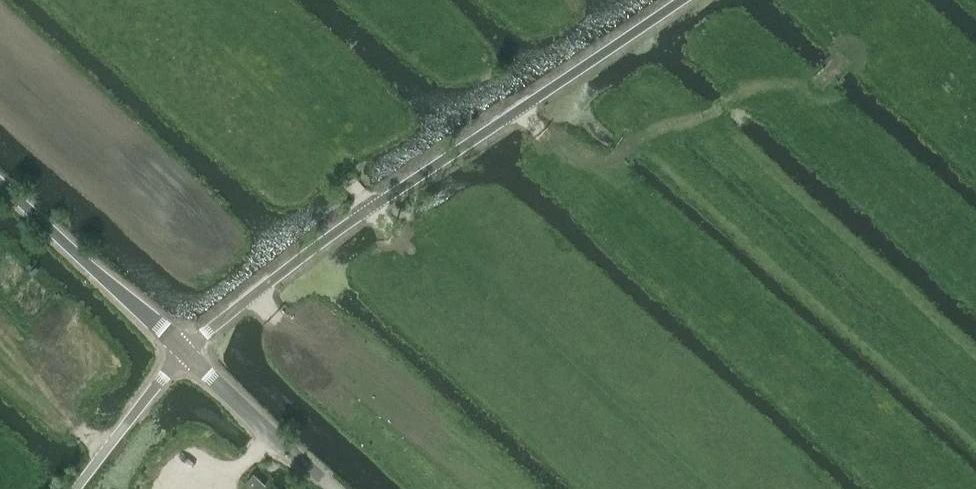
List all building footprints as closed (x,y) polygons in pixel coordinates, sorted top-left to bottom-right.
[(266,484),(254,473),(247,480),(257,488),(261,488),(266,484)]
